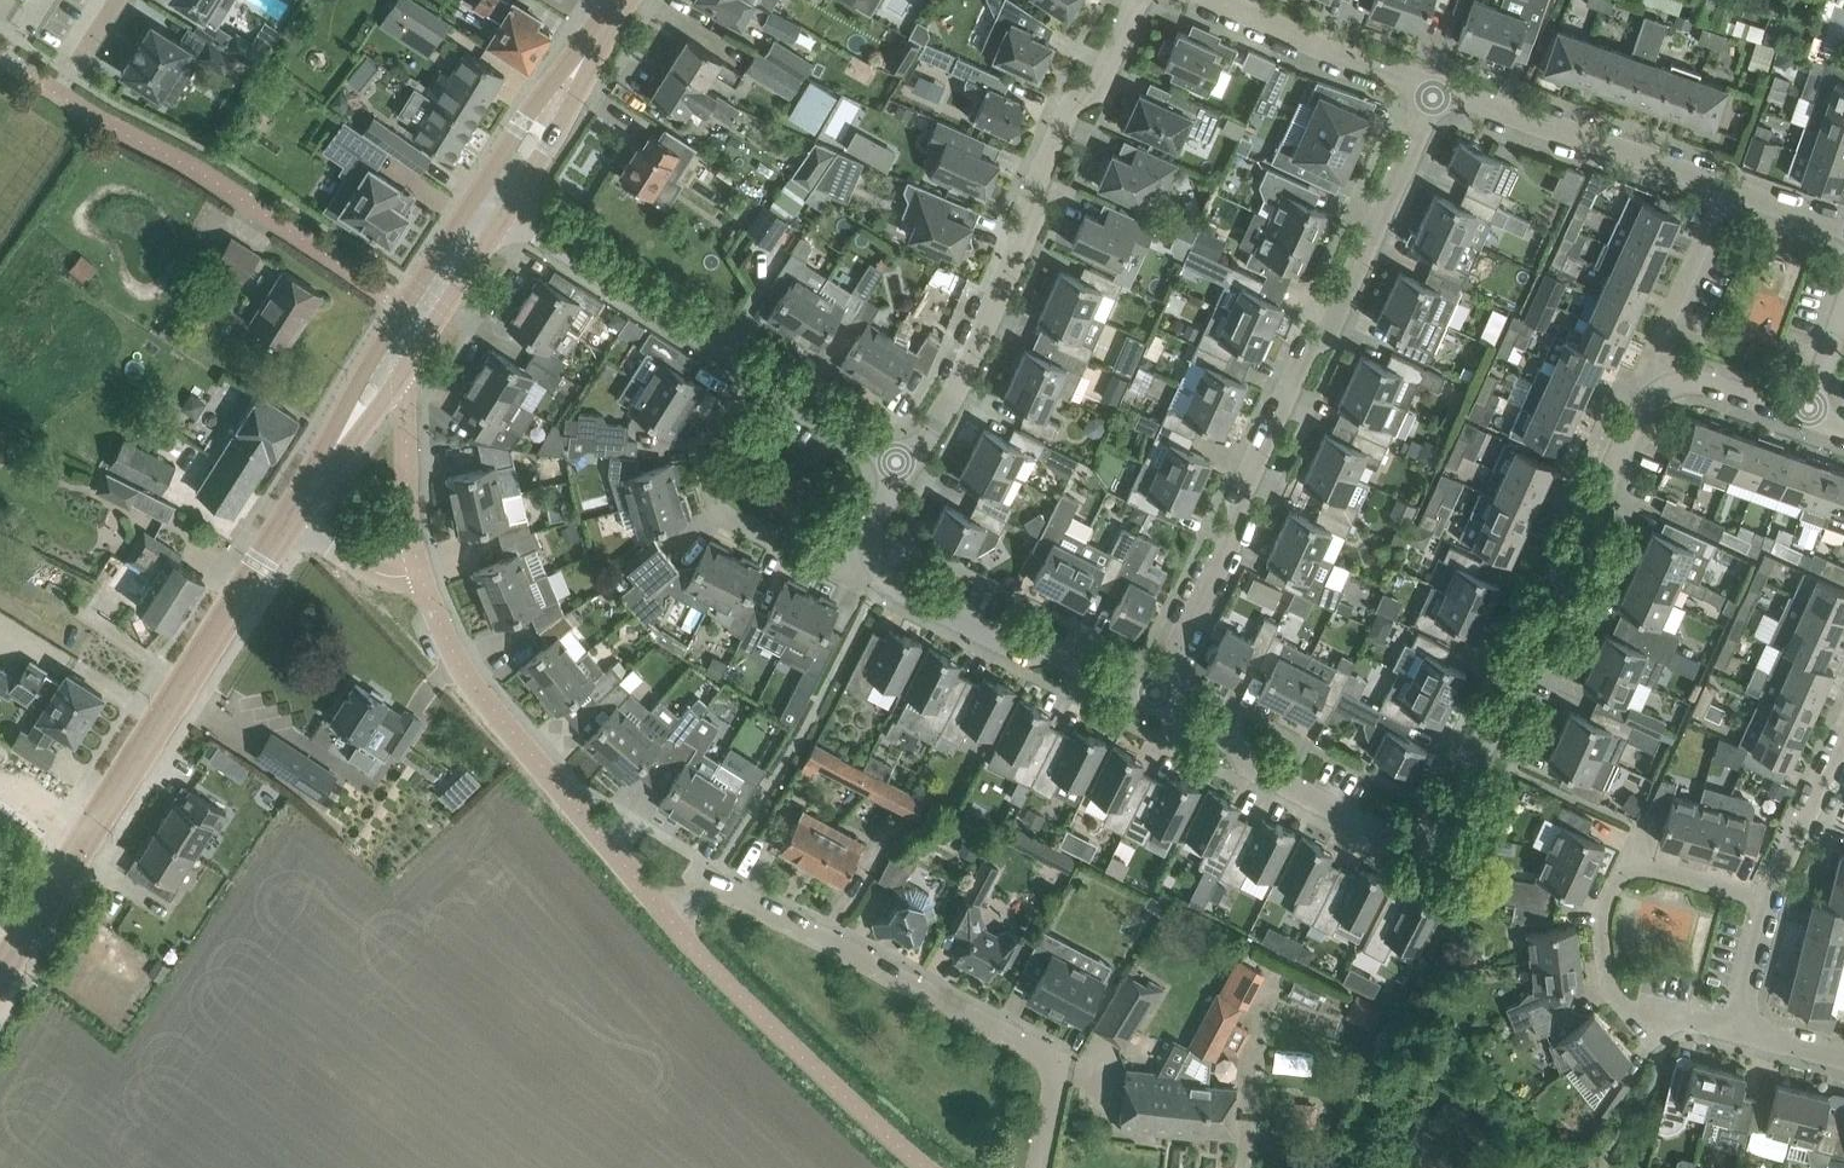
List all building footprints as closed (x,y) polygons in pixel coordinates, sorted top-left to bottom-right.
[(215,27),(232,0),(177,0),(203,16),(202,17),(204,18),(203,20),(215,27)] [(417,0),(396,0),(389,11),(438,42),(451,22),(417,0)] [(529,67),(550,33),(538,26),(542,19),(510,0),(478,0),(474,7),(487,15),(489,12),(503,20),(490,42),(529,67)] [(756,0),(694,0),(693,0),(728,20),(741,28),(749,14),(762,22),(761,24),(792,39),(800,24),(771,9),(756,0)] [(771,9),(777,0),(756,0),(771,9)] [(855,5),(871,14),(879,0),(846,0),(855,5)] [(1039,16),(1014,0),(1003,0),(995,18),(1004,37),(996,57),(1038,75),(1039,73),(1041,74),(1047,62),(1044,61),(1051,44),(1031,35),(1039,16)] [(1067,16),(1078,0),(1043,0),(1067,16)] [(1403,0),(1373,0),(1369,11),(1396,20),(1403,0)] [(1396,20),(1422,29),(1431,3),(1444,8),(1444,9),(1445,9),(1448,0),(1403,0),(1396,20)] [(1500,7),(1480,0),(1457,0),(1453,12),(1454,12),(1454,11),(1467,16),(1458,42),(1485,51),(1500,7)] [(1485,51),(1511,60),(1520,34),(1533,39),(1533,40),(1534,40),(1545,7),(1548,0),(1503,0),(1501,7),(1500,7),(1485,51)] [(1615,0),(1601,0),(1598,8),(1611,12),(1615,0)] [(1642,1),(1677,14),(1679,14),(1683,0),(1642,0),(1642,1)] [(1764,28),(1737,18),(1736,23),(1730,21),(1734,8),(1718,2),(1711,24),(1761,41),(1763,33),(1764,28)] [(1629,97),(1657,18),(1645,14),(1631,55),(1610,47),(1597,86),(1603,88),(1602,92),(1616,97),(1617,93),(1629,97)] [(1679,14),(1677,14),(1674,24),(1690,30),(1693,19),(1688,17),(1679,14)] [(1670,68),(1654,62),(1668,22),(1657,18),(1629,97),(1642,102),(1640,105),(1654,110),(1655,106),(1662,109),(1678,64),(1672,62),(1670,68)] [(930,34),(928,25),(918,19),(909,35),(925,44),(930,34)] [(283,30),(266,20),(253,41),(237,31),(226,47),(259,68),(270,52),(283,30)] [(134,52),(122,71),(161,96),(192,48),(153,23),(141,42),(137,40),(131,50),(134,52)] [(1710,46),(1715,31),(1703,27),(1698,42),(1710,46)] [(1570,77),(1584,38),(1559,29),(1544,72),(1563,78),(1564,75),(1570,77)] [(1767,29),(1763,40),(1777,46),(1782,35),(1767,29)] [(1179,30),(1173,42),(1165,38),(1158,54),(1176,61),(1170,74),(1208,90),(1219,65),(1228,69),(1238,48),(1219,39),(1215,47),(1179,30)] [(1723,50),(1727,36),(1715,31),(1710,46),(1723,50)] [(671,64),(705,86),(714,71),(736,85),(744,73),(688,38),(671,64)] [(1597,86),(1610,47),(1584,38),(1570,77),(1576,79),(1575,82),(1589,87),(1590,84),(1597,86)] [(209,39),(198,56),(225,73),(236,56),(209,39)] [(765,55),(803,78),(813,62),(775,39),(765,55)] [(1757,41),(1748,67),(1767,73),(1775,47),(1757,41)] [(1010,79),(957,56),(926,42),(924,46),(918,55),(966,78),(965,82),(965,86),(966,90),(970,94),(977,97),(969,116),(1011,135),(1014,129),(1017,130),(1020,122),(1017,121),(1026,102),(1005,93),(1010,79)] [(1779,48),(1774,63),(1783,67),(1791,64),(1795,54),(1779,48)] [(1270,74),(1276,61),(1249,49),(1243,62),(1270,74)] [(428,95),(474,123),(505,74),(466,50),(449,77),(442,72),(429,94),(428,95)] [(803,78),(765,55),(757,50),(746,69),(792,97),(807,106),(818,88),(803,79),(803,78)] [(896,50),(886,65),(905,77),(914,61),(896,50)] [(369,85),(383,63),(371,56),(357,77),(369,85)] [(1828,64),(1813,59),(1801,95),(1815,100),(1843,110),(1843,70),(1828,64)] [(718,94),(705,86),(671,64),(652,95),(686,116),(692,106),(705,114),(708,109),(730,123),(741,107),(719,93),(718,94)] [(1689,118),(1702,79),(1699,78),(1701,72),(1678,64),(1662,109),(1669,111),(1668,115),(1681,120),(1683,116),(1689,118)] [(1259,97),(1254,109),(1268,112),(1275,114),(1275,113),(1277,108),(1277,102),(1276,100),(1289,71),(1274,65),(1270,74),(1259,97)] [(1786,90),(1790,80),(1775,75),(1771,85),(1786,90)] [(1702,79),(1689,118),(1695,120),(1694,124),(1713,130),(1727,88),(1702,79)] [(1352,109),(1359,94),(1317,80),(1308,101),(1315,108),(1308,124),(1356,147),(1358,143),(1362,145),(1369,130),(1364,128),(1370,117),(1352,109)] [(1783,100),(1786,90),(1771,85),(1768,94),(1783,100)] [(417,86),(400,113),(420,125),(414,134),(452,159),(453,157),(457,157),(461,150),(460,147),(465,138),(469,138),(473,131),(471,128),(474,123),(428,95),(429,94),(417,86)] [(1140,92),(1126,125),(1177,147),(1185,130),(1209,141),(1222,112),(1171,89),(1165,103),(1140,92)] [(341,91),(331,103),(343,113),(349,106),(348,97),(341,91)] [(1815,100),(1807,125),(1819,129),(1843,138),(1843,110),(1815,100)] [(910,121),(914,110),(899,103),(894,114),(910,121)] [(363,132),(374,139),(400,157),(411,141),(375,116),(363,132)] [(1232,118),(1226,130),(1238,136),(1244,124),(1232,118)] [(980,153),(986,140),(979,136),(938,119),(927,143),(941,150),(931,173),(968,190),(970,186),(986,193),(988,188),(989,189),(996,173),(995,172),(999,162),(995,160),(992,158),(980,153)] [(374,139),(363,132),(346,121),(335,136),(363,156),(374,139)] [(1349,161),(1356,147),(1308,124),(1300,141),(1281,139),(1271,161),(1314,180),(1318,171),(1323,173),(1325,168),(1347,178),(1354,163),(1349,161)] [(1754,134),(1776,142),(1780,131),(1758,124),(1754,134)] [(1819,129),(1807,125),(1805,124),(1796,149),(1810,154),(1843,166),(1843,138),(1819,129)] [(652,194),(664,175),(673,180),(696,144),(668,127),(660,139),(652,134),(645,145),(640,143),(620,174),(652,194)] [(898,152),(857,129),(847,148),(887,170),(898,152)] [(1235,148),(1247,154),(1253,139),(1242,134),(1235,148)] [(1767,167),(1776,142),(1754,134),(1745,159),(1767,167)] [(613,150),(591,135),(565,171),(587,187),(613,150)] [(791,176),(811,190),(833,158),(838,150),(816,141),(791,176)] [(1465,191),(1497,206),(1503,192),(1490,186),(1502,160),(1483,151),(1481,146),(1477,143),(1472,142),(1468,144),(1467,144),(1460,141),(1447,167),(1473,178),(1467,191),(1466,190),(1465,191)] [(1113,153),(1099,185),(1143,205),(1150,188),(1165,195),(1179,164),(1138,145),(1131,161),(1113,153)] [(838,150),(833,158),(861,170),(864,161),(838,150)] [(1810,154),(1801,179),(1805,181),(1843,194),(1843,191),(1843,177),(1843,176),(1843,174),(1843,166),(1810,154)] [(357,160),(326,209),(350,225),(355,218),(371,229),(371,230),(375,233),(376,232),(391,242),(395,235),(399,238),(409,223),(405,220),(409,214),(401,209),(411,194),(357,160)] [(1271,216),(1315,237),(1315,235),(1318,235),(1323,224),(1322,221),(1326,212),(1303,201),(1310,186),(1268,167),(1259,185),(1265,198),(1277,204),(1271,216)] [(1559,184),(1577,192),(1585,173),(1567,167),(1559,184)] [(945,213),(951,198),(947,196),(908,180),(904,190),(909,201),(917,221),(920,222),(913,238),(930,245),(928,249),(941,254),(942,250),(951,253),(974,244),(969,231),(972,224),(947,213),(946,213),(945,213)] [(1579,200),(1590,205),(1596,191),(1586,187),(1579,200)] [(1466,238),(1481,245),(1492,220),(1503,225),(1523,234),(1529,220),(1509,211),(1497,206),(1465,191),(1465,192),(1466,193),(1460,205),(1435,193),(1424,219),(1466,238)] [(1669,241),(1680,217),(1631,194),(1619,219),(1632,224),(1669,241)] [(1584,219),(1590,205),(1579,200),(1573,214),(1584,219)] [(746,230),(772,247),(789,222),(764,204),(746,230)] [(1086,213),(1072,244),(1096,254),(1093,262),(1116,272),(1127,249),(1136,254),(1143,251),(1155,225),(1111,205),(1104,221),(1086,213)] [(1172,214),(1165,229),(1176,234),(1193,241),(1200,227),(1202,222),(1195,219),(1184,214),(1178,211),(1172,214)] [(1310,248),(1315,237),(1271,216),(1256,249),(1253,247),(1245,263),(1275,277),(1282,262),(1299,270),(1303,261),(1306,261),(1311,250),(1310,248)] [(1482,246),(1481,245),(1466,238),(1424,219),(1412,245),(1437,256),(1431,268),(1430,268),(1430,269),(1462,284),(1468,270),(1470,271),(1482,246)] [(1669,241),(1632,224),(1621,248),(1658,265),(1669,241)] [(1193,241),(1191,246),(1206,253),(1214,234),(1200,227),(1193,241)] [(1191,246),(1193,241),(1176,234),(1170,245),(1174,253),(1185,258),(1191,246)] [(1564,234),(1558,248),(1568,253),(1574,239),(1564,234)] [(802,236),(793,251),(804,258),(811,246),(809,242),(803,238),(803,237),(802,236)] [(244,278),(259,254),(233,237),(217,261),(244,278)] [(1647,289),(1658,265),(1608,243),(1598,266),(1610,272),(1647,289)] [(1562,267),(1568,253),(1558,248),(1551,262),(1562,267)] [(796,276),(806,260),(804,258),(793,251),(776,277),(788,285),(769,316),(770,317),(768,321),(784,331),(786,327),(793,332),(819,291),(796,276)] [(1225,284),(1216,305),(1229,311),(1272,330),(1283,305),(1275,301),(1258,293),(1264,281),(1265,281),(1265,280),(1234,266),(1233,268),(1229,268),(1225,275),(1228,278),(1226,283),(1225,284)] [(1049,296),(1092,314),(1103,289),(1117,295),(1123,282),(1091,267),(1090,268),(1092,269),(1086,281),(1061,270),(1049,296)] [(270,335),(268,337),(273,340),(274,337),(283,343),(301,314),(307,317),(323,294),(284,269),(250,322),(270,335)] [(1455,297),(1462,284),(1430,269),(1429,270),(1431,270),(1425,283),(1400,271),(1388,297),(1446,323),(1458,298),(1455,297)] [(1637,313),(1647,289),(1610,272),(1599,296),(1637,313)] [(605,300),(578,284),(571,296),(540,276),(539,277),(535,275),(525,291),(529,293),(524,301),(565,327),(580,303),(596,314),(605,300)] [(853,289),(850,293),(827,278),(819,291),(793,332),(801,336),(798,340),(814,350),(817,346),(818,347),(838,316),(850,324),(866,298),(853,289)] [(1536,295),(1546,300),(1553,286),(1542,282),(1536,295)] [(1541,313),(1546,300),(1536,295),(1525,319),(1529,321),(1541,326),(1546,316),(1541,313)] [(1080,340),(1092,314),(1049,296),(1038,321),(1063,333),(1058,345),(1056,344),(1056,345),(1088,360),(1094,346),(1080,340)] [(1626,336),(1637,313),(1599,296),(1589,320),(1626,336)] [(1435,349),(1446,323),(1388,297),(1376,323),(1401,334),(1396,346),(1395,346),(1394,347),(1426,361),(1432,348),(1435,349)] [(867,378),(893,337),(869,322),(880,306),(866,298),(850,324),(862,332),(842,363),(844,363),(841,367),(857,377),(860,373),(867,378)] [(550,350),(565,327),(524,301),(519,308),(516,306),(506,321),(509,324),(508,325),(540,345),(532,357),(562,376),(558,373),(567,360),(550,350)] [(1498,339),(1510,312),(1497,306),(1485,333),(1498,339)] [(1260,356),(1272,330),(1229,311),(1218,336),(1204,330),(1198,344),(1230,358),(1230,357),(1229,357),(1235,344),(1260,356)] [(1529,321),(1525,319),(1514,314),(1503,338),(1514,343),(1520,330),(1524,332),(1529,321)] [(1615,361),(1626,336),(1589,320),(1584,330),(1572,324),(1566,338),(1604,355),(1603,356),(1604,356),(1608,358),(1615,361)] [(1188,323),(1183,334),(1195,339),(1200,328),(1188,323)] [(682,351),(683,350),(651,330),(640,347),(661,360),(646,384),(687,409),(691,402),(695,404),(705,389),(701,386),(702,385),(671,365),(681,350),(682,351)] [(1604,355),(1566,338),(1555,333),(1544,357),(1555,362),(1593,379),(1598,369),(1603,371),(1608,358),(1604,356),(1603,356),(1604,355)] [(927,373),(940,344),(926,336),(916,352),(893,337),(867,378),(874,383),(872,386),(888,396),(890,393),(891,394),(911,363),(927,373)] [(1514,343),(1503,338),(1497,352),(1507,357),(1514,343)] [(1229,359),(1230,358),(1198,344),(1180,383),(1236,408),(1248,382),(1223,371),(1228,359),(1229,359)] [(1071,399),(1088,360),(1056,345),(1056,346),(1057,347),(1051,359),(1026,348),(1015,374),(1057,393),(1071,399)] [(562,376),(532,357),(524,369),(493,350),(492,351),(489,349),(479,364),(482,367),(477,374),(518,400),(533,377),(554,390),(562,376)] [(1143,352),(1138,364),(1150,369),(1153,362),(1151,357),(1143,353),(1144,352),(1143,352)] [(1439,390),(1445,377),(1392,352),(1391,353),(1392,353),(1387,366),(1362,354),(1350,380),(1406,406),(1417,380),(1439,390)] [(1761,365),(1775,370),(1779,357),(1766,352),(1761,365)] [(1131,376),(1137,361),(1118,354),(1112,368),(1131,376)] [(1582,403),(1593,379),(1555,362),(1551,372),(1539,367),(1533,380),(1582,403)] [(1113,372),(1102,396),(1117,403),(1128,379),(1113,372)] [(1482,385),(1492,390),(1498,376),(1488,372),(1482,385)] [(462,399),(473,405),(462,422),(482,435),(478,442),(511,447),(535,410),(518,400),(477,374),(473,381),(469,379),(459,395),(463,397),(462,399)] [(1046,418),(1057,393),(1015,374),(1003,400),(1028,411),(1023,423),(1022,423),(1021,424),(1053,438),(1059,424),(1046,418)] [(1388,445),(1406,406),(1350,380),(1338,406),(1363,417),(1358,429),(1357,429),(1356,430),(1388,445)] [(1572,426),(1582,403),(1533,380),(1523,404),(1572,426)] [(1224,434),(1236,408),(1180,383),(1162,421),(1194,436),(1194,435),(1193,434),(1199,422),(1224,434)] [(682,417),(687,409),(646,384),(630,408),(671,434),(672,433),(676,435),(686,419),(682,417)] [(1482,385),(1475,399),(1486,404),(1494,408),(1501,394),(1492,390),(1482,385)] [(260,393),(226,445),(197,490),(234,514),(270,457),(273,459),(299,418),(260,393)] [(198,417),(206,402),(191,394),(183,408),(198,417)] [(1560,451),(1572,426),(1523,404),(1509,433),(1522,439),(1524,434),(1560,451)] [(630,425),(607,423),(604,415),(581,412),(577,434),(571,434),(570,435),(571,435),(572,434),(589,436),(628,441),(630,425)] [(1706,466),(1720,427),(1695,418),(1690,433),(1683,430),(1667,465),(1678,469),(1682,458),(1706,466)] [(1453,449),(1463,453),(1469,440),(1471,441),(1478,426),(1476,425),(1466,420),(1459,435),(1453,449)] [(1194,437),(1194,436),(1162,421),(1144,460),(1146,461),(1200,486),(1212,460),(1187,449),(1193,436),(1194,437)] [(1447,434),(1450,426),(1440,422),(1437,430),(1447,434)] [(972,453),(1013,474),(1026,450),(1039,456),(1046,443),(1015,427),(1014,428),(1015,429),(1009,440),(985,428),(972,453)] [(1727,487),(1731,475),(1745,436),(1720,427),(1706,466),(1702,478),(1727,487)] [(1330,434),(1326,432),(1314,458),(1357,477),(1363,463),(1376,469),(1382,458),(1388,445),(1356,430),(1356,431),(1357,431),(1351,444),(1330,434)] [(125,436),(111,462),(163,490),(177,464),(125,436)] [(638,442),(628,441),(589,436),(587,449),(596,450),(596,453),(612,455),(610,473),(614,477),(624,478),(632,504),(632,505),(678,491),(676,483),(680,482),(675,464),(671,465),(670,463),(635,474),(638,442)] [(1755,484),(1769,445),(1745,436),(1731,475),(1755,484)] [(1426,438),(1417,458),(1437,467),(1446,448),(1426,438)] [(1518,449),(1519,444),(1511,441),(1504,443),(1493,467),(1505,472),(1543,490),(1554,465),(1518,449)] [(515,463),(511,447),(478,442),(484,468),(449,477),(449,478),(445,479),(449,497),(453,496),(455,505),(502,494),(496,467),(515,463)] [(1046,443),(1039,456),(1054,470),(1070,478),(1078,461),(1063,453),(1046,443)] [(1780,493),(1794,454),(1769,445),(1755,484),(1780,493)] [(1457,467),(1463,453),(1453,449),(1446,463),(1457,467)] [(1001,499),(1013,474),(972,453),(959,478),(984,491),(978,503),(976,502),(976,503),(1007,519),(1014,506),(1001,499)] [(1805,502),(1818,462),(1794,454),(1780,493),(1805,502)] [(849,465),(841,460),(837,457),(829,469),(841,477),(849,465)] [(1370,484),(1357,477),(1314,458),(1303,483),(1328,495),(1322,507),(1321,507),(1321,508),(1352,522),(1370,484)] [(1133,485),(1126,499),(1158,514),(1159,513),(1158,512),(1163,500),(1181,508),(1188,511),(1200,486),(1146,461),(1134,486),(1133,485)] [(1799,516),(1824,525),(1843,471),(1818,462),(1805,502),(1799,516)] [(176,506),(107,471),(96,492),(131,509),(133,504),(169,521),(176,506)] [(1843,471),(1824,525),(1843,532),(1843,472),(1843,471)] [(1442,472),(1431,496),(1442,501),(1453,506),(1464,482),(1442,472)] [(1532,513),(1543,490),(1505,472),(1494,496),(1532,513)] [(535,530),(531,531),(521,490),(502,494),(455,505),(457,513),(453,514),(457,533),(461,532),(462,533),(498,525),(501,541),(536,530),(535,530)] [(1532,513),(1494,496),(1481,490),(1470,514),(1521,537),(1532,513)] [(678,491),(632,505),(632,504),(619,508),(620,509),(626,528),(638,524),(640,533),(687,519),(686,518),(690,516),(685,498),(681,500),(678,491)] [(1065,528),(1079,500),(1062,492),(1032,551),(1033,552),(1034,551),(1046,557),(1033,581),(1058,594),(1086,539),(1065,528)] [(1436,514),(1442,501),(1431,496),(1418,525),(1433,532),(1440,516),(1436,514)] [(1398,498),(1390,514),(1409,523),(1416,506),(1398,498)] [(1688,524),(1695,510),(1668,498),(1661,512),(1688,524)] [(995,543),(1007,519),(976,503),(976,504),(977,505),(970,517),(946,504),(933,530),(940,534),(942,539),(945,542),(950,544),(955,542),(974,551),(974,550),(979,553),(995,543)] [(1133,503),(1128,515),(1140,521),(1146,509),(1133,503)] [(1346,536),(1352,522),(1321,508),(1320,509),(1321,509),(1316,521),(1290,510),(1279,535),(1321,555),(1333,530),(1346,536)] [(1695,510),(1688,524),(1698,529),(1704,515),(1695,510)] [(1510,562),(1521,537),(1470,514),(1459,538),(1472,544),(1510,562)] [(1732,544),(1737,534),(1724,528),(1719,538),(1732,544)] [(192,603),(205,583),(203,576),(170,554),(173,550),(175,552),(176,551),(145,530),(126,560),(154,578),(154,579),(192,603)] [(485,598),(548,572),(537,547),(542,545),(536,530),(501,541),(508,557),(474,571),(475,573),(471,575),(478,592),(482,590),(485,598)] [(1699,582),(1699,581),(1706,566),(1690,559),(1695,549),(1653,530),(1641,556),(1699,582)] [(1732,544),(1746,551),(1757,556),(1761,544),(1765,534),(1756,530),(1751,540),(1737,534),(1732,544)] [(1135,633),(1139,626),(1140,626),(1144,624),(1148,620),(1149,616),(1147,611),(1163,578),(1143,568),(1148,558),(1147,558),(1155,541),(1138,532),(1124,558),(1109,590),(1110,590),(1110,589),(1122,595),(1110,620),(1135,633)] [(1785,555),(1790,544),(1765,533),(1765,534),(1761,544),(1771,549),(1785,555)] [(1344,590),(1325,581),(1335,561),(1321,555),(1279,535),(1267,561),(1292,573),(1286,585),(1285,585),(1335,609),(1344,590)] [(637,581),(668,555),(655,538),(623,564),(637,581)] [(709,604),(734,555),(726,552),(728,548),(712,539),(710,543),(708,542),(681,596),(707,609),(709,604)] [(1079,553),(1059,594),(1084,607),(1096,582),(1108,588),(1108,589),(1109,590),(1124,558),(1086,539),(1085,542),(1079,553)] [(1716,543),(1707,539),(1701,552),(1710,556),(1716,543)] [(1790,544),(1785,555),(1799,561),(1803,551),(1790,544)] [(1446,590),(1488,609),(1500,584),(1475,572),(1480,560),(1481,560),(1482,560),(1450,545),(1444,559),(1457,565),(1446,590)] [(1769,571),(1775,557),(1765,552),(1759,567),(1769,571)] [(666,593),(663,587),(682,571),(668,555),(637,581),(621,595),(644,623),(645,622),(645,621),(661,609),(665,604),(666,598),(666,593)] [(742,636),(756,608),(743,601),(760,569),(759,568),(761,564),(744,556),(742,559),(734,555),(709,604),(719,609),(718,616),(720,622),(726,626),(729,627),(728,628),(742,636)] [(1708,585),(1699,581),(1699,582),(1641,556),(1630,581),(1672,600),(1678,586),(1703,597),(1703,596),(1707,587),(1708,585)] [(1827,557),(1820,571),(1830,575),(1836,561),(1827,557)] [(175,629),(192,603),(154,579),(154,578),(126,560),(109,585),(137,604),(137,605),(175,629)] [(1843,582),(1843,565),(1836,561),(1830,575),(1843,582)] [(1817,576),(1804,570),(1793,595),(1843,618),(1843,617),(1843,588),(1817,576)] [(538,628),(564,612),(548,572),(485,598),(489,606),(485,608),(492,625),(496,623),(496,625),(530,611),(538,628)] [(1246,572),(1241,585),(1248,588),(1257,585),(1260,578),(1246,572)] [(783,652),(790,638),(812,595),(804,591),(806,587),(789,578),(787,582),(786,582),(769,614),(756,608),(742,636),(757,643),(758,639),(783,652)] [(1661,625),(1672,600),(1630,581),(1618,607),(1646,619),(1640,633),(1674,648),(1680,634),(1661,625)] [(1432,584),(1414,623),(1446,637),(1447,636),(1446,636),(1451,624),(1476,635),(1488,609),(1446,590),(1432,584)] [(1707,587),(1703,596),(1724,605),(1722,609),(1731,613),(1737,600),(1728,596),(1707,587)] [(1743,601),(1753,606),(1760,592),(1749,587),(1743,601)] [(1843,618),(1793,595),(1790,594),(1780,617),(1833,642),(1843,618)] [(797,685),(781,717),(794,726),(809,696),(811,692),(834,647),(821,641),(838,608),(836,607),(838,603),(822,595),(820,599),(812,595),(790,638),(783,652),(808,664),(806,668),(797,685)] [(1747,619),(1753,606),(1743,601),(1737,615),(1747,619)] [(559,637),(583,618),(574,608),(564,612),(538,628),(549,643),(521,666),(522,667),(518,670),(530,684),(533,682),(539,688),(577,658),(559,637)] [(1377,613),(1366,635),(1383,643),(1394,620),(1377,613)] [(1258,665),(1274,634),(1279,623),(1266,616),(1253,641),(1228,628),(1218,646),(1213,648),(1210,652),(1209,657),(1210,661),(1211,661),(1207,669),(1233,682),(1245,657),(1257,664),(1257,665),(1258,665)] [(1822,665),(1833,642),(1780,617),(1769,641),(1780,646),(1780,647),(1833,671),(1833,670),(1822,665)] [(663,628),(657,638),(659,640),(682,655),(688,644),(663,628)] [(891,702),(898,689),(899,689),(922,643),(905,634),(904,636),(891,629),(887,637),(874,630),(846,686),(867,697),(870,692),(891,702)] [(1399,670),(1454,697),(1467,672),(1442,660),(1448,648),(1449,648),(1450,647),(1418,631),(1412,645),(1406,642),(1393,666),(1399,670)] [(1667,662),(1674,648),(1640,633),(1634,646),(1606,633),(1594,659),(1637,678),(1652,685),(1663,660),(1667,662)] [(1305,667),(1312,653),(1274,634),(1258,665),(1259,666),(1259,665),(1271,671),(1259,695),(1284,708),(1305,667)] [(1721,648),(1732,653),(1738,639),(1728,634),(1721,648)] [(1685,646),(1682,652),(1691,656),(1694,650),(1685,646)] [(935,742),(968,678),(956,672),(959,664),(947,658),(948,656),(930,647),(906,693),(910,695),(897,721),(893,719),(886,734),(896,740),(903,726),(935,742)] [(1822,694),(1833,671),(1780,647),(1769,671),(1784,678),(1784,677),(1822,694)] [(1725,667),(1732,653),(1721,648),(1715,662),(1725,667)] [(613,664),(605,671),(588,649),(577,658),(539,688),(544,695),(541,698),(553,712),(556,710),(557,711),(586,688),(597,701),(623,677),(613,664)] [(1350,672),(1348,671),(1354,659),(1343,653),(1336,666),(1312,653),(1305,667),(1284,708),(1309,721),(1322,696),(1334,702),(1333,703),(1334,704),(1342,689),(1350,672)] [(22,674),(89,717),(103,695),(68,672),(62,681),(46,671),(47,669),(31,659),(22,674)] [(1625,703),(1637,678),(1594,659),(1583,684),(1625,703)] [(718,660),(711,675),(721,680),(728,665),(718,660)] [(19,678),(0,665),(0,690),(9,696),(12,692),(31,705),(33,701),(45,708),(29,732),(22,728),(12,745),(45,766),(55,750),(47,745),(57,728),(75,740),(89,717),(22,674),(19,678)] [(1755,665),(1745,688),(1758,694),(1811,718),(1822,694),(1784,677),(1784,678),(1769,671),(1755,665)] [(1399,670),(1380,708),(1411,724),(1411,723),(1410,722),(1416,710),(1441,723),(1454,697),(1399,670)] [(968,678),(935,742),(939,744),(948,748),(952,740),(953,740),(960,744),(970,725),(992,737),(1016,690),(998,681),(997,683),(984,677),(980,684),(968,678)] [(587,741),(584,745),(598,757),(601,754),(607,759),(652,708),(619,680),(597,701),(610,713),(586,740),(587,741)] [(1700,696),(1710,701),(1716,687),(1706,682),(1700,696)] [(356,683),(341,706),(333,719),(335,720),(333,723),(331,722),(330,723),(343,732),(346,727),(363,738),(360,741),(358,740),(357,741),(385,759),(386,758),(379,753),(386,742),(401,752),(422,720),(406,709),(403,714),(386,704),(387,703),(382,699),(384,695),(373,688),(370,692),(356,683)] [(1342,689),(1334,704),(1352,713),(1352,714),(1366,721),(1365,724),(1369,737),(1374,739),(1368,751),(1373,753),(1392,763),(1393,768),(1397,771),(1402,773),(1407,771),(1415,774),(1428,749),(1403,736),(1409,724),(1410,725),(1411,724),(1380,708),(1359,697),(1342,689)] [(1760,695),(1749,719),(1752,720),(1800,742),(1811,718),(1758,694),(1760,695)] [(1704,714),(1710,701),(1700,696),(1693,710),(1704,714)] [(652,708),(607,759),(614,765),(611,769),(625,781),(628,778),(629,779),(654,751),(666,762),(702,714),(707,706),(697,697),(690,706),(672,726),(652,708)] [(1031,785),(1059,730),(1046,724),(1050,716),(1038,709),(1038,707),(1021,698),(997,745),(1019,756),(1010,775),(1031,785)] [(1624,719),(1634,724),(1659,735),(1665,724),(1666,720),(1631,704),(1624,719)] [(1634,724),(1624,719),(1603,710),(1597,723),(1571,710),(1559,736),(1614,761),(1617,762),(1634,724)] [(685,817),(721,760),(719,763),(701,752),(718,726),(702,714),(666,762),(680,771),(661,802),(662,803),(660,806),(676,816),(678,813),(685,817)] [(1800,742),(1752,720),(1749,719),(1738,743),(1747,747),(1789,766),(1800,742)] [(1665,724),(1659,735),(1672,741),(1678,730),(1665,724)] [(1059,730),(1031,785),(1051,796),(1061,777),(1083,789),(1106,742),(1089,733),(1088,735),(1075,728),(1071,736),(1059,730)] [(1603,786),(1614,761),(1559,736),(1547,762),(1574,774),(1568,787),(1599,801),(1605,788),(1603,786)] [(832,774),(841,757),(815,743),(806,760),(800,771),(810,777),(816,765),(832,774)] [(218,746),(209,759),(234,776),(243,762),(218,746)] [(293,746),(278,769),(321,798),(337,775),(293,746)] [(1124,833),(1152,777),(1140,771),(1144,763),(1131,757),(1132,755),(1114,746),(1091,792),(1113,804),(1103,822),(1124,833)] [(1789,766),(1747,747),(1741,761),(1774,777),(1775,777),(1783,781),(1789,766)] [(878,776),(886,780),(893,766),(871,754),(863,769),(878,776)] [(878,776),(863,769),(841,757),(832,774),(869,793),(878,776)] [(758,783),(745,775),(743,777),(721,763),(722,761),(721,760),(685,817),(693,822),(690,826),(706,836),(708,832),(710,833),(729,802),(742,809),(758,783)] [(469,769),(441,795),(453,808),(481,781),(469,769)] [(925,801),(886,780),(878,776),(869,793),(916,818),(925,801)] [(1152,777),(1124,833),(1145,843),(1154,825),(1176,836),(1200,789),(1182,780),(1181,782),(1168,776),(1164,783),(1152,777)] [(1774,777),(1768,791),(1781,798),(1788,783),(1783,781),(1775,777),(1774,777)] [(1684,853),(1699,802),(1673,795),(1677,782),(1662,778),(1647,810),(1667,816),(1660,841),(1685,848),(1683,852),(1684,853)] [(1700,802),(1684,853),(1698,857),(1699,852),(1705,854),(1704,858),(1710,860),(1711,856),(1724,809),(1731,795),(1708,788),(1704,803),(1700,802)] [(1219,876),(1247,820),(1235,814),(1239,806),(1226,800),(1227,798),(1210,789),(1186,835),(1208,847),(1199,865),(1204,868),(1219,876)] [(158,830),(194,853),(212,825),(217,828),(227,812),(191,790),(182,804),(177,800),(158,830)] [(1632,790),(1620,804),(1633,814),(1644,800),(1632,790)] [(1711,856),(1737,863),(1741,848),(1757,853),(1766,821),(1750,817),(1753,805),(1750,800),(1731,795),(1724,809),(1711,856)] [(1030,804),(1023,817),(1041,826),(1047,813),(1030,804)] [(1548,851),(1592,870),(1605,843),(1586,834),(1593,819),(1563,805),(1556,821),(1561,823),(1548,851)] [(834,834),(838,827),(804,808),(781,849),(814,867),(819,858),(817,857),(820,851),(826,854),(836,835),(834,834)] [(1247,820),(1219,876),(1240,886),(1249,867),(1272,879),(1295,832),(1278,823),(1277,825),(1264,819),(1260,826),(1247,820)] [(819,858),(814,867),(842,883),(865,842),(838,827),(834,834),(836,835),(826,854),(820,851),(817,857),(819,858)] [(1077,853),(1085,836),(1069,828),(1060,845),(1077,853)] [(176,881),(194,853),(158,830),(139,859),(145,862),(136,877),(171,900),(181,884),(176,881)] [(985,840),(969,831),(958,851),(974,860),(985,840)] [(1312,923),(1341,867),(1328,861),(1332,853),(1319,847),(1320,845),(1303,836),(1279,882),(1301,894),(1292,912),(1304,918),(1312,923)] [(1051,865),(1060,848),(1040,839),(1032,855),(1051,865)] [(895,848),(889,859),(911,869),(916,859),(895,848)] [(1580,897),(1592,870),(1548,851),(1536,877),(1580,897)] [(1841,852),(1834,880),(1843,882),(1843,852),(1841,852)] [(980,866),(995,874),(999,868),(983,860),(980,866)] [(1322,940),(1326,930),(1333,933),(1342,915),(1365,926),(1388,879),(1371,870),(1370,872),(1357,866),(1353,874),(1341,867),(1312,923),(1307,932),(1322,940)] [(1213,888),(1219,876),(1204,868),(1200,877),(1201,882),(1213,888)] [(1498,871),(1494,899),(1515,903),(1547,908),(1550,889),(1553,885),(1536,877),(1498,871)] [(1224,892),(1230,881),(1219,876),(1214,887),(1224,892)] [(1843,909),(1843,882),(1834,880),(1828,903),(1814,899),(1814,901),(1843,909)] [(917,887),(906,890),(904,883),(892,886),(897,902),(890,917),(874,922),(877,934),(894,929),(909,937),(920,933),(928,918),(936,915),(929,894),(930,893),(917,886),(917,887)] [(1158,897),(1151,893),(1144,904),(1163,915),(1174,897),(1162,890),(1158,897)] [(1439,905),(1422,896),(1421,898),(1408,892),(1404,899),(1391,893),(1363,948),(1384,959),(1394,941),(1416,952),(1439,905)] [(1455,894),(1453,907),(1468,910),(1470,896),(1455,894)] [(980,904),(964,896),(946,931),(948,932),(960,938),(962,937),(978,907),(981,906),(980,904)] [(1814,901),(1807,926),(1843,935),(1843,909),(1814,901)] [(1513,916),(1512,919),(1545,924),(1547,908),(1515,903),(1513,916)] [(957,945),(954,950),(956,956),(959,958),(959,957),(976,966),(978,973),(988,978),(995,976),(1004,960),(1010,963),(1023,938),(1007,930),(997,933),(971,920),(962,937),(967,939),(965,943),(964,942),(957,945)] [(1531,961),(1579,956),(1575,925),(1527,931),(1531,961)] [(1841,961),(1843,962),(1843,935),(1807,926),(1801,951),(1841,961)] [(1069,942),(1043,928),(1022,968),(1040,977),(1029,998),(1028,997),(1028,999),(1061,1017),(1064,1011),(1082,1021),(1104,980),(1061,957),(1069,942)] [(1295,956),(1302,940),(1288,933),(1280,948),(1295,956)] [(1308,963),(1315,950),(1303,944),(1296,957),(1308,963)] [(1835,986),(1841,961),(1801,951),(1795,976),(1835,986)] [(170,965),(175,959),(167,953),(162,960),(159,959),(149,975),(159,981),(169,965),(170,965)] [(1563,992),(1562,987),(1583,984),(1579,956),(1531,961),(1535,990),(1529,991),(1519,1001),(1506,1006),(1514,1028),(1533,1021),(1534,1022),(1569,1007),(1563,992)] [(1358,988),(1365,973),(1351,966),(1343,981),(1358,988)] [(1147,984),(1129,974),(1095,1028),(1124,1046),(1147,1009),(1150,1011),(1164,989),(1149,980),(1147,984)] [(1415,989),(1416,989),(1431,997),(1438,983),(1421,976),(1415,989)] [(1828,1011),(1835,986),(1795,976),(1788,1002),(1810,1008),(1807,1021),(1832,1028),(1836,1013),(1828,1011)] [(1174,1074),(1168,1133),(1188,1135),(1189,1129),(1231,1133),(1236,1087),(1207,1084),(1210,1056),(1214,1058),(1242,1006),(1218,994),(1190,1047),(1175,1074),(1174,1074)] [(1347,1017),(1373,1030),(1384,1009),(1358,996),(1347,1017)] [(1569,1007),(1534,1022),(1539,1034),(1552,1029),(1556,1037),(1549,1044),(1559,1069),(1575,1063),(1576,1065),(1613,1034),(1594,1010),(1576,1024),(1573,1020),(1575,1020),(1569,1007)] [(1519,1028),(1512,1034),(1515,1043),(1525,1046),(1530,1040),(1528,1031),(1519,1028)] [(1613,1034),(1576,1065),(1594,1087),(1631,1057),(1613,1034)] [(1174,1074),(1190,1047),(1174,1039),(1157,1072),(1127,1069),(1121,1128),(1138,1130),(1139,1124),(1153,1126),(1153,1131),(1168,1133),(1174,1074)] [(1707,1115),(1719,1068),(1693,1062),(1688,1082),(1672,1077),(1658,1130),(1660,1130),(1660,1129),(1667,1131),(1677,1128),(1685,1121),(1687,1110),(1707,1115)] [(1748,1131),(1756,1099),(1740,1095),(1745,1075),(1719,1068),(1707,1115),(1724,1119),(1720,1135),(1725,1145),(1743,1150),(1748,1131)] [(1608,1115),(1630,1083),(1617,1074),(1595,1106),(1608,1115)] [(1792,1136),(1804,1090),(1777,1083),(1772,1103),(1756,1099),(1748,1131),(1765,1135),(1766,1130),(1792,1136)] [(1841,1121),(1825,1116),(1830,1096),(1804,1090),(1792,1136),(1809,1141),(1807,1146),(1811,1166),(1818,1167),(1829,1167),(1841,1121)] [(1291,1124),(1314,1127),(1317,1105),(1294,1102),(1291,1124)] [(1841,1121),(1829,1167),(1843,1167),(1843,1121),(1841,1121)]
